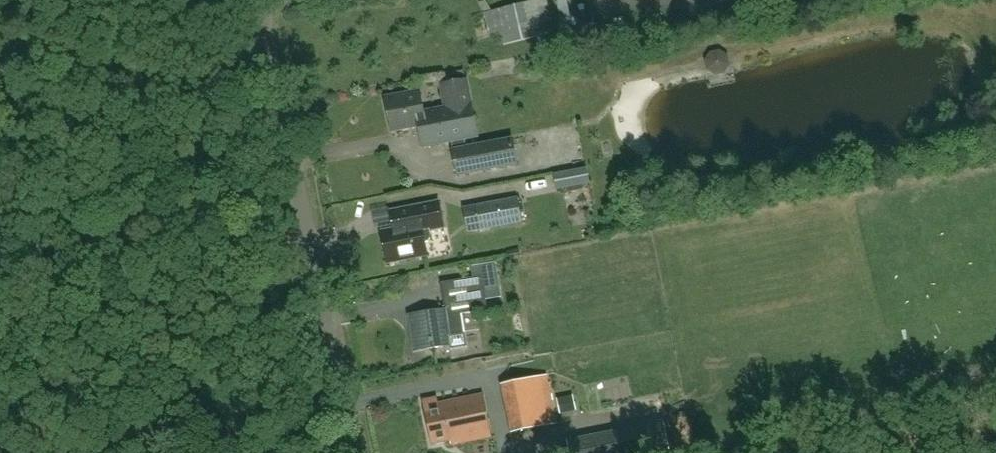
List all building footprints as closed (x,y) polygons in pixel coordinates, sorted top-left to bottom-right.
[(484,12),(489,36),(500,34),(502,45),(554,34),(547,0),(541,0),(484,12)] [(445,106),(424,110),(420,90),(385,96),(392,130),(411,126),(411,124),(419,123),(423,145),(452,140),(453,149),(452,149),(457,173),(517,162),(512,138),(467,146),(465,137),(478,135),(471,101),(466,79),(441,84),(445,106)] [(555,175),(557,189),(590,183),(587,169),(555,175)] [(517,197),(463,207),(468,231),(521,221),(517,197)] [(438,201),(390,210),(393,228),(381,230),(387,262),(426,254),(424,241),(427,240),(430,237),(428,229),(443,226),(438,201)] [(483,275),(464,278),(470,311),(488,308),(483,275)] [(444,309),(408,314),(413,349),(450,344),(450,348),(466,345),(461,312),(445,314),(444,309)] [(547,374),(501,383),(511,432),(556,423),(547,374)] [(437,396),(423,399),(432,443),(452,439),(453,443),(492,435),(483,393),(438,402),(437,396)] [(571,412),(577,435),(588,432),(582,409),(571,412)] [(570,441),(572,452),(622,452),(618,431),(570,441)]
